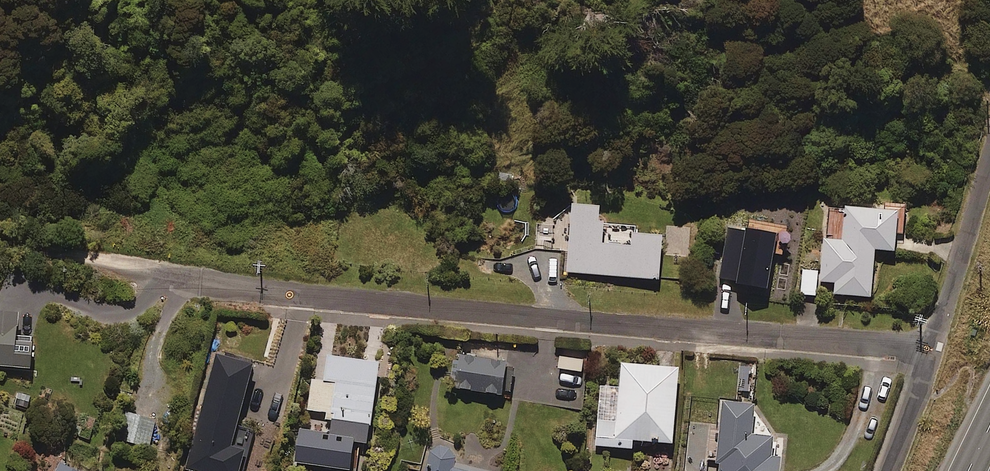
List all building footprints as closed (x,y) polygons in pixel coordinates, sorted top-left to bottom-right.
[(603,243),(604,221),(598,221),(599,205),(573,203),(568,272),(660,278),(663,234),(626,232),(625,245),(603,243)] [(899,208),(846,205),(843,240),(824,238),(821,280),(836,281),(835,293),(872,296),(875,248),(896,249),(899,208)] [(787,240),(767,240),(767,257),(786,257),(787,240)] [(818,270),(803,269),(801,294),(816,295),(818,270)] [(0,311),(0,365),(30,367),(32,337),(16,336),(18,312),(0,311)] [(217,354),(188,469),(194,470),(242,470),(247,451),(231,447),(252,363),(217,354)] [(323,432),(299,429),(295,461),(350,469),(354,440),(368,442),(380,362),(327,354),(324,379),(316,378),(311,410),(326,412),(323,432)] [(507,362),(460,355),(456,387),(502,393),(507,362)] [(679,367),(622,362),(620,387),(600,385),(596,445),(633,448),(633,439),(674,442),(679,367)] [(723,400),(718,462),(722,462),(722,470),(780,470),(782,456),(771,456),(773,435),(752,434),(755,403),(723,400)] [(156,419),(133,414),(128,437),(150,442),(156,419)] [(498,470),(455,461),(458,448),(431,442),(425,470),(498,470)] [(61,461),(56,470),(82,470),(61,461)]
